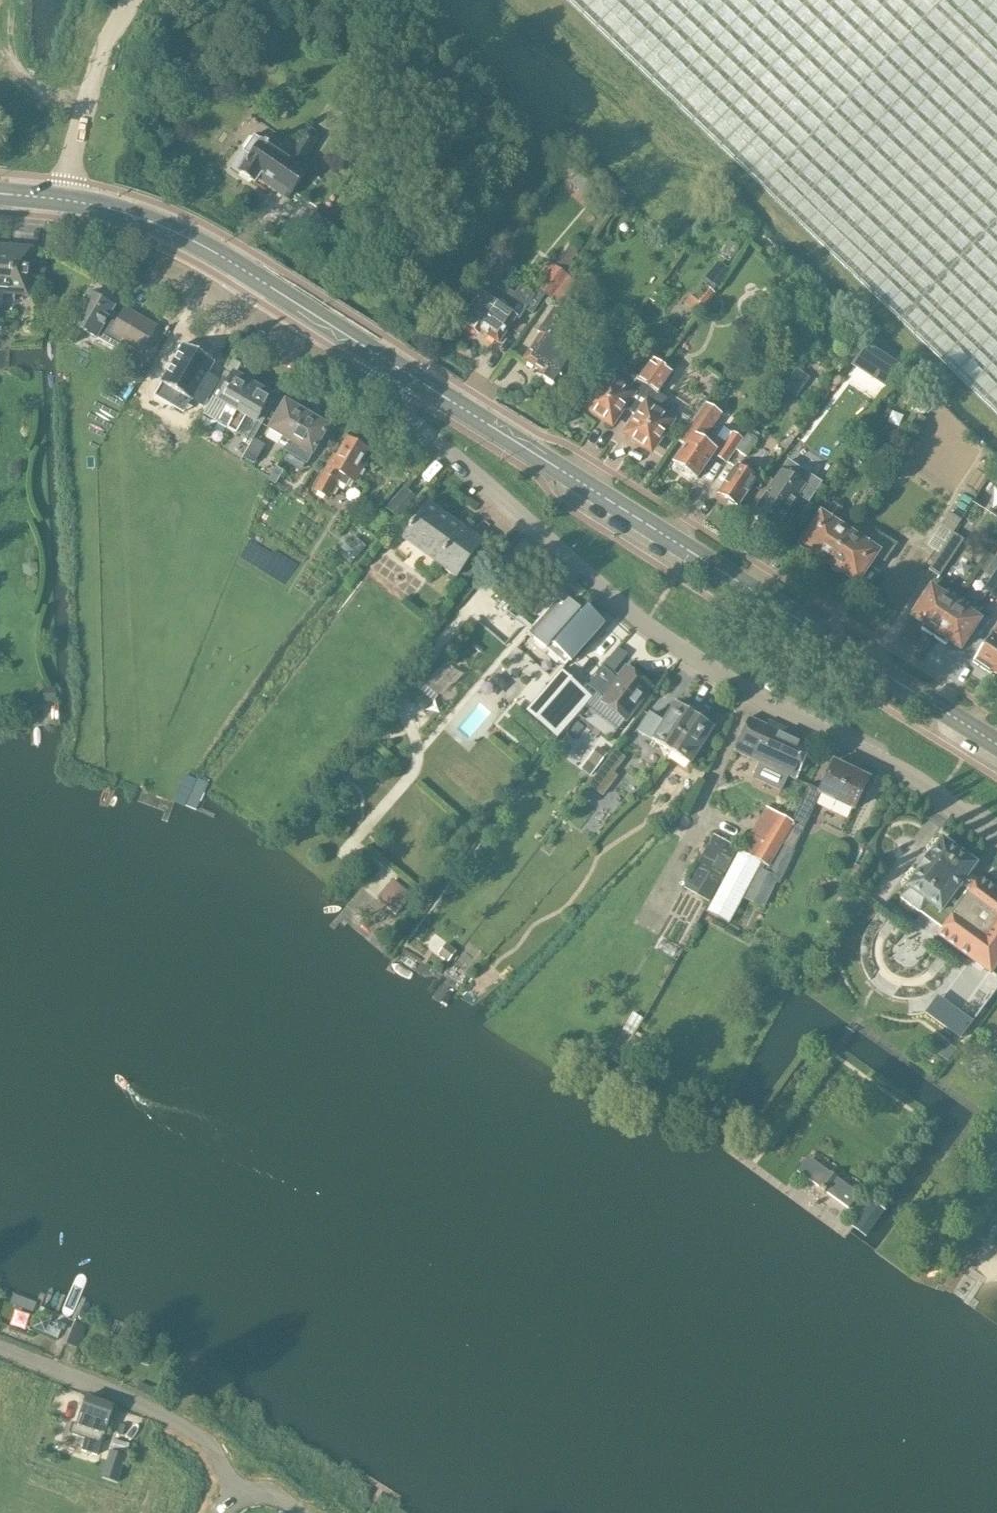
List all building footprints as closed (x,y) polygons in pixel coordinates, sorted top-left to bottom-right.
[(707,134),(996,414),(996,0),(568,0),(707,134)] [(307,170),(300,165),(317,139),(306,132),(289,158),(253,135),(231,168),(253,182),(256,178),(288,199),(307,170)] [(0,310),(2,295),(28,297),(32,249),(19,248),(10,247),(0,246),(0,310)] [(550,298),(566,275),(574,263),(562,255),(538,290),(550,298)] [(561,305),(576,282),(566,275),(550,298),(561,305)] [(520,287),(515,295),(506,289),(503,293),(489,284),(462,322),(479,334),(481,331),(498,343),(515,317),(519,319),(534,296),(520,287)] [(90,293),(63,337),(74,343),(82,330),(96,338),(113,348),(119,339),(141,352),(157,326),(125,308),(117,321),(109,316),(114,307),(111,305),(113,302),(104,296),(101,299),(90,293)] [(839,308),(831,317),(838,323),(846,313),(839,308)] [(576,357),(553,341),(568,319),(554,309),(538,332),(542,335),(525,360),(542,372),(541,375),(557,386),(576,357)] [(183,344),(160,383),(191,401),(192,400),(203,406),(218,380),(207,374),(214,362),(183,344)] [(629,412),(661,365),(651,358),(637,379),(612,362),(602,377),(606,380),(588,408),(611,423),(622,407),(629,412)] [(657,415),(667,400),(658,394),(672,373),(661,365),(629,412),(639,418),(627,435),(651,451),(670,423),(657,415)] [(797,398),(810,378),(797,369),(783,389),(797,398)] [(227,429),(252,384),(233,374),(218,400),(228,406),(217,424),(227,429)] [(256,422),(272,396),(252,384),(227,429),(236,435),(246,417),(256,422)] [(285,400),(269,430),(290,442),(307,413),(285,400)] [(702,442),(720,416),(703,404),(677,442),(684,446),(673,463),(684,471),(684,474),(689,477),(693,477),(696,479),(715,451),(702,442)] [(290,442),(284,453),(307,465),(313,455),(330,426),(307,413),(290,442)] [(726,464),(742,439),(734,433),(717,458),(726,464)] [(745,457),(757,440),(747,433),(735,450),(745,457)] [(355,481),(363,467),(360,465),(368,451),(365,449),(365,446),(360,444),(357,445),(347,439),(337,457),(334,455),(314,490),(329,499),(338,482),(347,487),(351,479),(355,481)] [(253,463),(263,447),(254,441),(245,458),(253,463)] [(779,475),(752,515),(761,521),(763,525),(769,529),(773,529),(775,530),(798,496),(808,503),(820,484),(788,462),(779,475)] [(738,507),(756,480),(735,466),(718,493),(726,499),(727,502),(732,505),(735,504),(738,507)] [(276,468),(268,482),(275,486),(280,478),(283,472),(276,468)] [(397,519),(416,499),(405,488),(385,508),(397,519)] [(849,534),(831,522),(841,508),(832,502),(822,516),(820,514),(800,546),(816,556),(817,561),(823,564),(826,564),(828,565),(849,534)] [(482,543),(428,504),(413,525),(412,525),(409,530),(405,535),(438,559),(435,563),(456,578),(482,543)] [(856,583),(877,552),(884,557),(893,543),(874,530),(865,544),(849,534),(828,565),(829,565),(830,569),(836,573),(840,572),(856,583)] [(940,573),(962,540),(952,533),(930,567),(940,573)] [(987,591),(996,598),(996,577),(987,591)] [(932,637),(960,593),(936,578),(911,617),(923,624),(920,629),(932,637)] [(959,649),(985,610),(960,593),(932,637),(945,645),(947,641),(959,649)] [(557,599),(526,634),(534,641),(545,651),(565,667),(569,662),(570,663),(588,642),(590,644),(603,629),(602,627),(604,624),(587,609),(582,615),(579,612),(580,611),(569,601),(565,605),(557,599)] [(996,663),(996,625),(972,662),(985,670),(986,668),(991,672),(996,663)] [(626,720),(651,687),(626,668),(618,679),(612,675),(613,674),(603,667),(588,686),(592,688),(601,695),(602,694),(605,696),(601,702),(626,720)] [(591,697),(588,694),(592,688),(588,686),(585,684),(582,689),(581,688),(582,687),(562,670),(527,711),(557,737),(591,697)] [(670,753),(698,712),(682,702),(679,706),(675,704),(652,741),(670,753)] [(689,765),(713,728),(709,726),(713,721),(698,712),(670,753),(689,765)] [(749,719),(734,752),(774,770),(772,775),(773,778),(781,781),(783,780),(785,776),(795,780),(800,770),(804,772),(809,762),(804,760),(810,747),(789,737),(791,732),(769,722),(766,727),(749,719)] [(599,748),(584,768),(592,774),(607,754),(599,748)] [(783,846),(773,867),(783,872),(793,851),(821,794),(854,810),(868,780),(834,763),(821,791),(809,785),(791,822),(795,825),(783,846)] [(749,838),(741,852),(762,864),(770,869),(783,846),(795,825),(791,822),(781,816),(767,808),(749,838)] [(714,836),(685,888),(708,902),(738,849),(714,836)] [(980,877),(978,879),(970,874),(977,865),(942,839),(930,855),(931,856),(919,872),(918,871),(907,888),(908,888),(901,898),(920,912),(927,902),(949,919),(938,935),(990,974),(996,965),(996,889),(980,877)] [(740,851),(708,913),(730,924),(743,899),(762,864),(741,852),(740,851)] [(761,870),(746,898),(763,908),(777,879),(761,870)] [(944,1042),(935,1054),(947,1063),(956,1051),(944,1042)] [(858,1192),(807,1156),(796,1171),(847,1208),(858,1192)] [(113,1406),(86,1397),(77,1424),(72,1422),(69,1432),(86,1438),(82,1450),(97,1455),(113,1406)] [(110,1450),(105,1466),(120,1471),(126,1455),(110,1450)]
